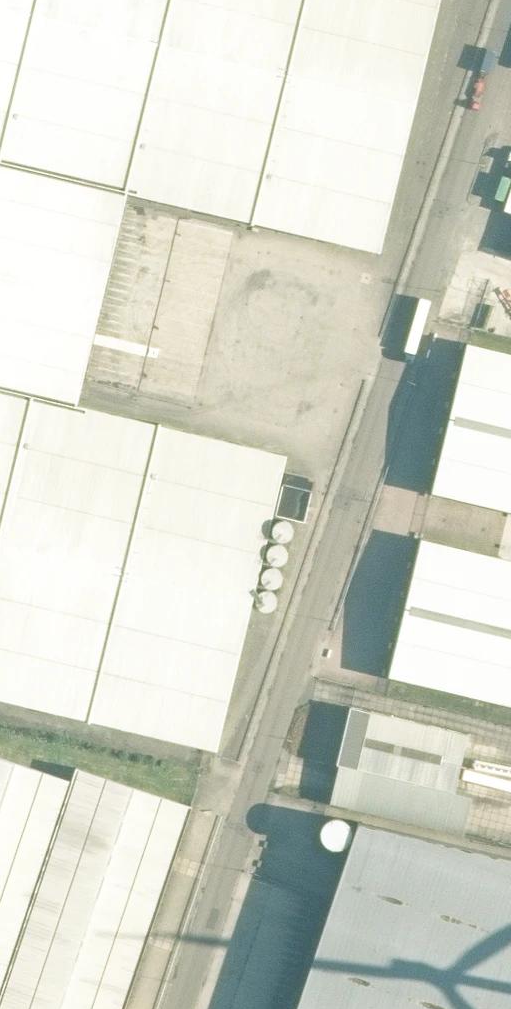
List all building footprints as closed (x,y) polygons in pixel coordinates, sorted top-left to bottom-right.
[(216,749),(286,455),(76,405),(127,192),(379,251),(439,0),(0,0),(0,698),(216,749)] [(431,492),(510,511),(510,354),(466,343),(431,492)] [(304,521),(313,481),(285,475),(276,514),(304,521)] [(388,676),(510,705),(510,560),(420,538),(388,676)] [(454,792),(468,734),(350,706),(336,764),(339,765),(330,803),(463,834),(471,797),(454,792)] [(191,806),(76,768),(72,781),(0,757),(0,1008),(124,1008),(191,806)] [(358,821),(295,1008),(510,1008),(510,857),(358,821)]
